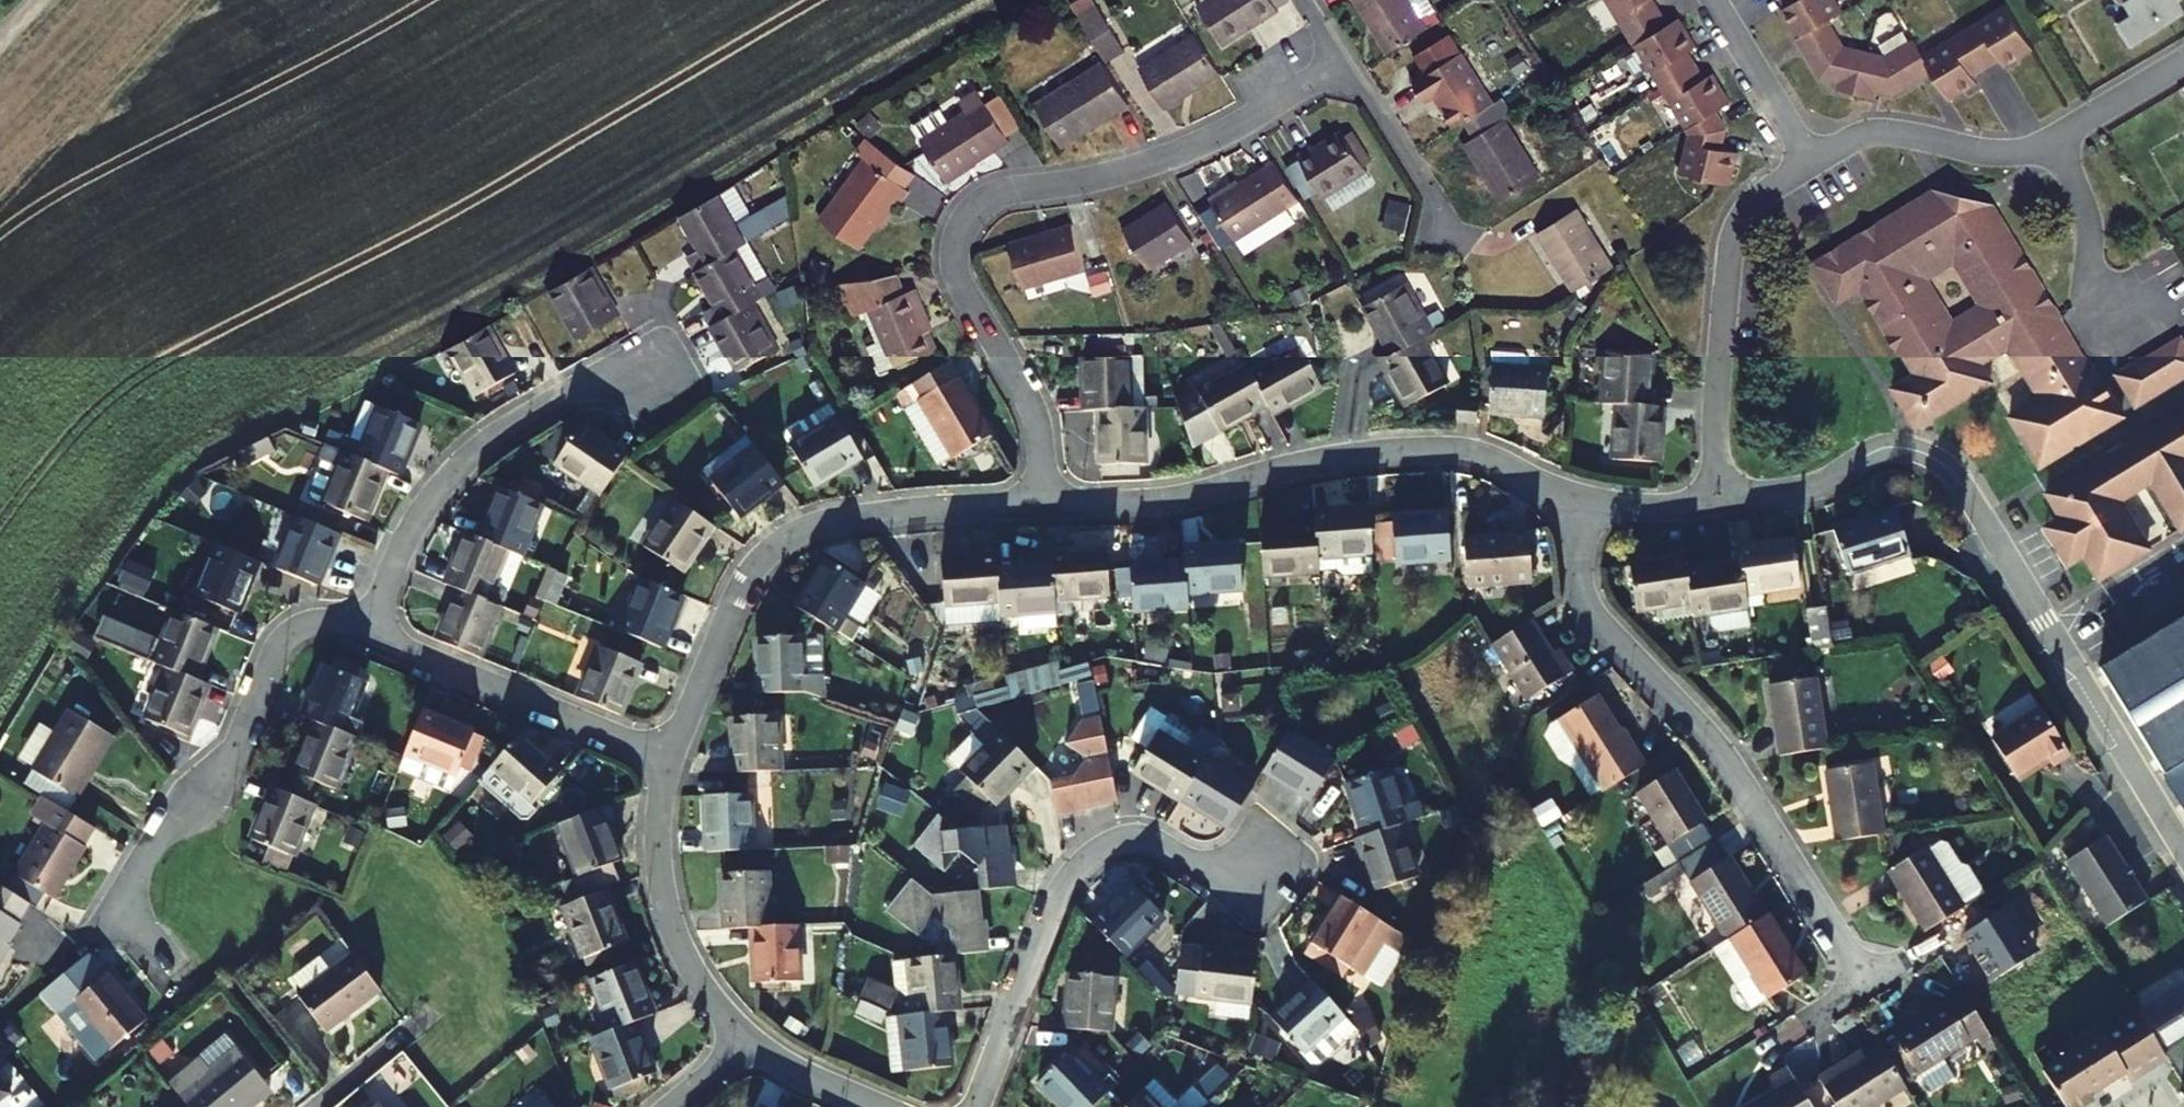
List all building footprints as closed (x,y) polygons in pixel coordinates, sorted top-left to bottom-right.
[(1203,1),(1227,40),(1283,7),(1282,3),(1288,0),(1204,0),(1203,1)] [(1394,50),(1433,26),(1417,0),(1364,0),(1394,50)] [(1688,143),(1678,185),(1727,197),(1736,167),(1719,162),(1726,138),(1716,119),(1732,109),(1715,81),(1705,87),(1688,58),(1698,52),(1682,25),(1672,31),(1656,5),(1664,0),(1604,0),(1688,143)] [(1792,12),(1784,17),(1822,85),(1843,90),(1842,98),(1874,105),(1876,99),(1896,104),(1937,81),(1954,110),(1986,93),(1979,81),(1990,75),(2005,66),(2010,76),(2039,60),(2011,14),(1928,64),(1920,52),(1892,68),(1843,56),(1827,30),(1846,17),(1836,0),(1785,0),(1792,12)] [(2123,2),(2131,16),(2116,24),(2129,44),(2182,11),(2175,0),(2126,0),(2123,2)] [(1128,50),(1100,4),(1082,15),(1110,60),(1128,50)] [(1464,123),(1497,102),(1465,51),(1454,32),(1419,53),(1431,72),(1419,79),(1430,98),(1439,93),(1459,126),(1464,123)] [(1225,72),(1201,34),(1145,67),(1168,106),(1225,72)] [(1131,102),(1105,59),(1036,101),(1059,138),(1086,122),(1089,127),(1131,102)] [(1015,138),(986,88),(967,98),(974,108),(925,137),(950,177),(1015,138)] [(1465,145),(1501,203),(1541,178),(1505,120),(1514,114),(1504,98),(1497,102),(1464,123),(1474,139),(1465,145)] [(916,170),(868,133),(858,145),(867,152),(822,216),(859,244),(894,196),(899,200),(910,184),(907,181),(916,170)] [(1368,172),(1346,133),(1316,150),(1313,145),(1299,153),(1324,197),(1368,172)] [(1303,201),(1280,162),(1213,201),(1236,240),(1303,201)] [(696,271),(746,244),(762,235),(752,217),(735,187),(683,217),(700,249),(687,257),(696,271)] [(1385,222),(1404,226),(1410,199),(1391,195),(1385,222)] [(791,220),(787,197),(752,217),(762,235),(791,220)] [(1860,293),(1914,384),(1890,398),(1912,435),(1989,389),(1978,371),(2010,352),(2039,403),(2008,421),(2036,470),(2118,420),(1994,206),(1933,198),(1813,270),(1835,307),(1860,293)] [(1193,242),(1170,203),(1124,230),(1149,269),(1193,242)] [(1616,269),(1578,210),(1538,234),(1575,294),(1616,269)] [(1086,268),(1073,225),(1010,243),(1022,287),(1086,268)] [(703,313),(710,327),(749,305),(772,292),(746,244),(696,271),(716,306),(703,313)] [(615,316),(588,268),(549,291),(576,336),(615,316)] [(901,289),(895,272),(839,281),(854,314),(867,309),(879,340),(864,347),(872,365),(868,368),(870,373),(875,377),(883,374),(882,369),(933,348),(922,320),(925,319),(911,286),(901,289)] [(1395,354),(1421,340),(1433,333),(1406,284),(1369,305),(1395,354)] [(749,305),(710,327),(737,376),(776,354),(749,305)] [(510,373),(484,326),(479,329),(444,347),(471,395),(510,373)] [(2182,339),(2117,378),(2137,411),(2183,383),(2183,341),(2182,339)] [(1447,389),(1421,340),(1395,354),(1384,360),(1409,408),(1447,389)] [(1252,377),(1269,406),(1274,415),(1323,385),(1300,349),(1252,377)] [(1604,407),(1619,408),(1649,410),(1653,353),(1609,351),(1604,407)] [(1098,411),(1132,411),(1131,355),(1086,356),(1087,411),(1098,411)] [(1531,358),(1496,356),(1495,372),(1494,372),(1490,415),(1546,419),(1548,375),(1530,374),(1531,358)] [(986,437),(944,364),(891,396),(901,411),(915,403),(948,459),(986,437)] [(1269,406),(1252,377),(1247,368),(1180,407),(1181,410),(1194,450),(1269,406)] [(859,458),(829,404),(813,413),(822,428),(789,447),(813,486),(859,458)] [(1480,405),(1459,404),(1458,428),(1478,429),(1480,405)] [(1662,411),(1649,410),(1619,408),(1617,464),(1661,465),(1662,411)] [(357,461),(384,472),(397,477),(417,426),(377,409),(357,461)] [(1145,411),(1132,411),(1098,411),(1098,465),(1146,464),(1145,411)] [(822,428),(813,413),(780,431),(789,447),(822,428)] [(2048,496),(2063,521),(2084,557),(2099,581),(2147,551),(2120,504),(2153,485),(2181,531),(2183,530),(2183,414),(2048,496)] [(626,457),(581,427),(556,464),(602,494),(626,457)] [(779,483),(754,448),(709,481),(735,515),(779,483)] [(364,522),(384,472),(357,461),(327,449),(309,493),(312,501),(324,506),(364,522)] [(478,541),(507,552),(518,557),(540,505),(500,489),(478,541)] [(712,526),(675,501),(644,548),(680,572),(712,526)] [(1320,573),(1323,573),(1337,573),(1342,576),(1375,574),(1374,554),(1372,511),(1316,515),(1317,530),(1318,557),(1320,573)] [(1452,560),(1449,515),(1395,518),(1397,563),(1452,560)] [(1909,562),(1897,515),(1859,525),(1858,523),(1834,530),(1845,578),(1909,562)] [(338,537),(298,521),(276,573),(316,588),(338,537)] [(1320,573),(1318,557),(1317,530),(1262,533),(1265,576),(1320,573)] [(1531,586),(1528,533),(1510,534),(1510,539),(1464,542),(1467,590),(1531,586)] [(486,603),(507,552),(478,541),(465,535),(444,586),(458,591),(486,603)] [(1739,551),(1741,565),(1744,594),(1800,587),(1795,545),(1739,551)] [(1186,552),(1187,564),(1188,594),(1243,591),(1241,548),(1186,552)] [(1052,555),(1053,565),(1055,598),(1111,593),(1109,551),(1052,555)] [(1001,601),(999,568),(998,558),(942,562),(945,605),(1001,601)] [(117,581),(144,592),(153,569),(126,559),(117,581)] [(1691,602),(1687,573),(1685,559),(1630,566),(1635,609),(1658,606),(1691,602)] [(863,583),(825,561),(796,608),(852,642),(861,628),(843,616),(863,583)] [(557,602),(567,571),(545,564),(536,595),(557,602)] [(1189,608),(1188,594),(1187,564),(1131,567),(1134,611),(1189,608)] [(1055,598),(1053,565),(999,568),(1001,601),(1002,612),(1056,609),(1055,598)] [(1744,594),(1741,565),(1687,573),(1691,602),(1692,615),(1708,613),(1709,625),(1717,629),(1749,626),(1744,594)] [(188,621),(216,632),(227,636),(248,585),(209,569),(188,621)] [(680,596),(640,579),(620,631),(660,647),(680,596)] [(486,603),(458,591),(436,641),(476,657),(497,608),(486,603)] [(1692,615),(1691,602),(1658,606),(1660,619),(1692,615)] [(1833,641),(1824,603),(1806,608),(1815,645),(1833,641)] [(2097,669),(2178,803),(2183,800),(2183,614),(2097,669)] [(169,672),(195,683),(216,632),(188,621),(175,615),(163,646),(104,620),(94,642),(169,672)] [(1560,662),(1535,621),(1496,644),(1530,701),(1576,674),(1567,658),(1560,662)] [(802,675),(800,637),(756,639),(758,693),(803,692),(823,698),(822,674),(802,675)] [(639,664),(599,648),(577,698),(619,716),(639,664)] [(316,723),(357,739),(364,722),(350,715),(364,682),(357,679),(361,668),(335,657),(330,669),(322,666),(302,717),(316,723)] [(1089,661),(1059,666),(1058,659),(1005,669),(1009,692),(1092,677),(1089,661)] [(207,688),(195,683),(169,672),(149,722),(186,739),(207,688)] [(974,701),(993,695),(987,677),(969,682),(974,701)] [(1825,752),(1814,683),(1768,689),(1778,759),(1825,752)] [(1623,729),(1602,694),(1558,719),(1579,754),(1582,753),(1604,790),(1647,765),(1624,728),(1623,729)] [(1180,800),(1182,797),(1204,762),(1185,751),(1196,735),(1151,708),(1131,739),(1147,749),(1134,771),(1180,800)] [(474,730),(423,710),(400,768),(451,788),(474,730)] [(2068,757),(2039,711),(1991,741),(2014,780),(2047,761),(2051,768),(2068,757)] [(112,739),(72,714),(35,774),(80,802),(92,781),(89,778),(112,739)] [(778,770),(776,716),(732,717),(734,772),(778,770)] [(1115,800),(1099,716),(1082,719),(1066,745),(1086,759),(1073,778),(1050,782),(1057,815),(1086,809),(1086,806),(1115,800)] [(1032,765),(984,717),(970,731),(974,734),(948,760),(967,778),(956,789),(977,812),(988,801),(993,804),(1032,765)] [(335,789),(357,739),(316,723),(295,771),(335,789)] [(1420,739),(1413,726),(1399,732),(1406,746),(1420,739)] [(1333,762),(1287,733),(1264,770),(1310,800),(1333,762)] [(561,770),(519,734),(489,768),(531,804),(561,770)] [(1204,762),(1182,797),(1228,827),(1251,789),(1205,760),(1204,762)] [(1380,773),(1377,764),(1351,772),(1354,781),(1380,773)] [(520,817),(531,804),(489,768),(479,781),(520,817)] [(1877,838),(1866,769),(1825,775),(1834,845),(1877,838)] [(1347,784),(1364,837),(1399,825),(1423,817),(1418,802),(1402,808),(1388,770),(1380,773),(1354,781),(1347,784)] [(1705,822),(1675,771),(1638,794),(1667,845),(1705,822)] [(315,805),(274,788),(254,839),(294,856),(315,805)] [(751,850),(749,795),(704,797),(707,851),(751,850)] [(96,831),(44,800),(35,817),(47,825),(13,877),(53,903),(87,850),(85,849),(96,831)] [(618,860),(599,809),(558,824),(577,877),(618,860)] [(957,831),(938,816),(912,846),(943,871),(959,852),(977,865),(980,891),(1013,887),(1010,856),(1006,856),(1003,827),(957,831)] [(1417,878),(1399,825),(1364,837),(1356,839),(1373,892),(1417,878)] [(2107,926),(2147,901),(2106,836),(2066,861),(2107,926)] [(1938,841),(1928,847),(1946,874),(1960,866),(1945,843),(1938,841)] [(1887,871),(1926,933),(1967,907),(1985,895),(1968,867),(1960,866),(1946,874),(1928,847),(1887,871)] [(1731,939),(1766,917),(1730,859),(1690,882),(1727,942),(1731,939)] [(753,928),(768,927),(767,873),(721,875),(724,929),(753,928)] [(951,933),(953,955),(986,951),(983,920),(979,920),(976,891),(929,896),(910,880),(885,909),(915,935),(931,916),(951,933)] [(1163,916),(1132,885),(1091,924),(1123,955),(1163,916)] [(0,888),(0,971),(4,965),(1,962),(23,928),(21,926),(33,908),(0,888)] [(624,941),(604,890),(565,906),(585,956),(624,941)] [(1409,940),(1342,897),(1311,943),(1362,976),(1385,943),(1401,954),(1409,940)] [(1766,917),(1731,939),(1754,977),(1738,987),(1752,1009),(1768,1000),(1769,1000),(1806,977),(1768,916),(1766,917)] [(796,926),(768,927),(753,928),(755,982),(798,981),(796,926)] [(1715,949),(1738,987),(1754,977),(1731,939),(1727,942),(1715,949)] [(1249,1019),(1257,957),(1179,948),(1173,993),(1217,998),(1215,1015),(1249,1019)] [(382,991),(354,954),(295,998),(325,1036),(382,991)] [(913,1014),(944,1011),(958,1010),(953,955),(908,960),(894,962),(895,991),(904,998),(912,998),(913,1014)] [(105,977),(88,956),(41,994),(57,1015),(71,1005),(109,1052),(146,1021),(109,974),(105,977)] [(584,981),(605,1035),(624,1028),(645,1020),(624,965),(584,981)] [(1113,975),(1068,974),(1065,1030),(1108,1032),(1113,975)] [(1343,1015),(1313,982),(1272,1018),(1300,1051),(1343,1015)] [(2162,1052),(2183,1038),(2183,988),(2139,1016),(2162,1052)] [(1987,1032),(1963,994),(1895,1037),(1919,1074),(1920,1074),(1932,1093),(1956,1078),(1943,1059),(1976,1038),(1986,1054),(1997,1047),(1987,1032)] [(949,1067),(944,1011),(913,1014),(900,1015),(906,1072),(949,1067)] [(2137,1013),(2101,1036),(2124,1073),(2129,1081),(2166,1058),(2162,1052),(2139,1016),(2137,1013)] [(2101,1036),(2096,1027),(2058,1050),(2063,1059),(2042,1073),(2064,1106),(2082,1106),(2091,1101),(2087,1096),(2123,1073),(2124,1073),(2101,1036)] [(624,1028),(605,1035),(584,1043),(607,1098),(646,1083),(624,1028)] [(1882,1048),(1851,1067),(1847,1060),(1819,1078),(1836,1106),(1875,1106),(1906,1087),(1882,1048)] [(241,1053),(182,1100),(188,1106),(250,1106),(270,1090),(241,1053)] [(1070,1053),(1036,1083),(1059,1106),(1093,1106),(1108,1092),(1070,1053)] [(1786,1069),(1763,1083),(1771,1095),(1751,1106),(1810,1106),(1786,1069)] [(10,1095),(0,1081),(0,1102),(10,1095)] [(1154,1105),(1141,1091),(1125,1106),(1156,1106),(1154,1105)] [(546,1096),(532,1106),(555,1106),(546,1096)]
